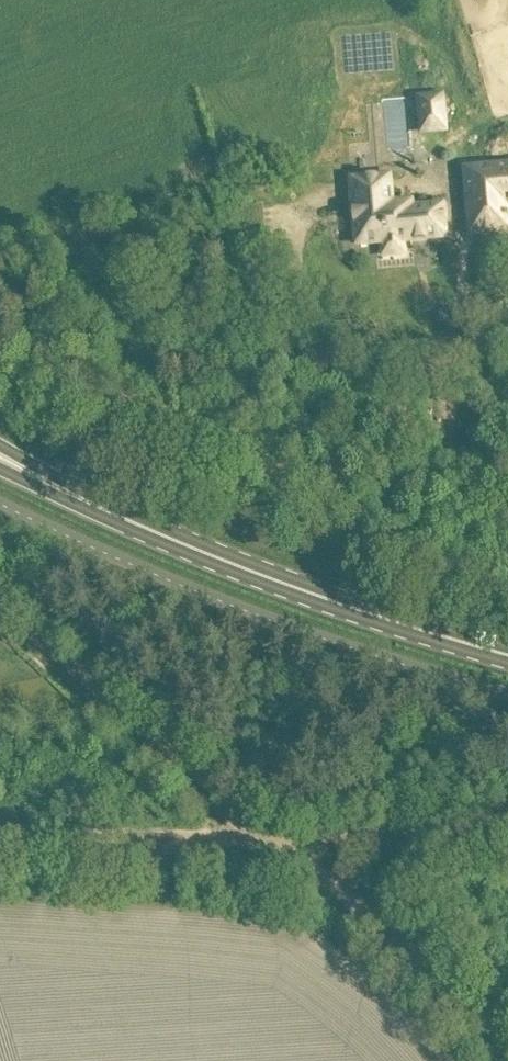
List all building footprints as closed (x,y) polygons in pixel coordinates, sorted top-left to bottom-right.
[(445,134),(441,97),(415,99),(418,136),(445,134)] [(463,172),(468,240),(507,237),(507,234),(506,209),(507,209),(507,168),(463,172)] [(390,179),(352,182),(358,247),(382,245),(383,256),(385,258),(403,257),(405,254),(404,243),(446,239),(443,208),(412,211),(412,204),(392,206),(390,179)]
